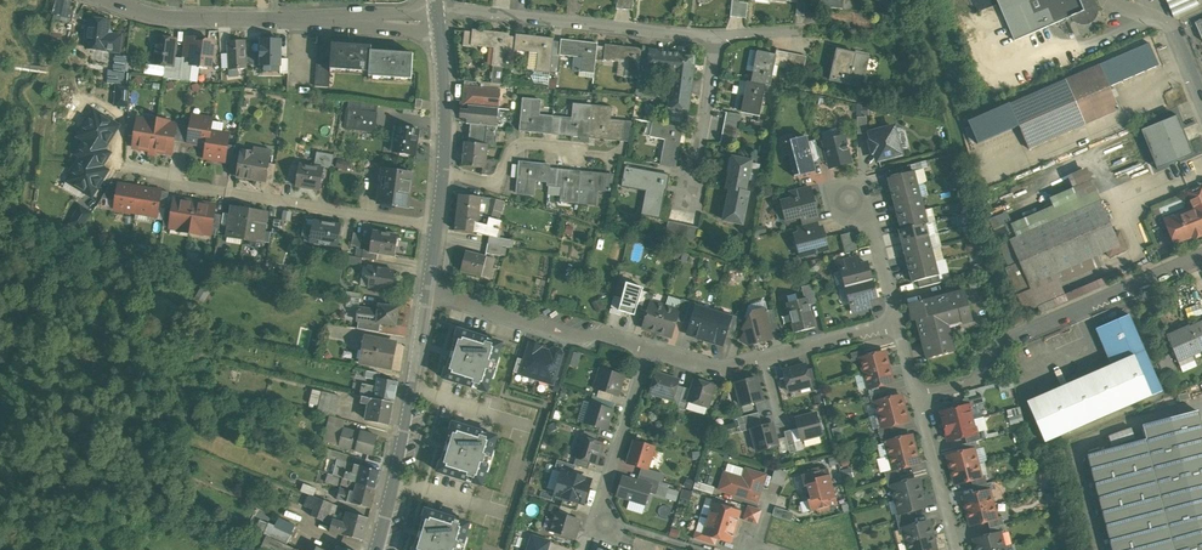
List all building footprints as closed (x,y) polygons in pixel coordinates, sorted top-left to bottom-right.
[(63,0),(56,0),(52,15),(68,20),(73,2),(63,0)] [(616,9),(624,10),(625,0),(617,0),(616,9)] [(624,10),(632,11),(633,0),(625,0),(624,10)] [(803,0),(797,0),(797,3),(796,15),(804,16),(806,0),(803,0)] [(843,8),(842,7),(840,7),(840,9),(863,12),(865,0),(844,0),(843,8)] [(981,8),(994,3),(993,0),(978,0),(981,8)] [(1014,41),(1067,18),(1068,21),(1073,18),(1077,21),(1081,23),(1086,23),(1091,21),(1094,17),(1096,12),(1095,7),(1093,3),(1089,0),(996,0),(1014,41)] [(1173,17),(1198,6),(1196,0),(1166,0),(1173,17)] [(740,2),(732,1),(730,17),(738,17),(740,2)] [(748,3),(740,2),(738,17),(746,18),(748,3)] [(109,23),(90,20),(87,48),(105,51),(107,35),(108,35),(109,23)] [(510,35),(472,31),(472,33),(471,46),(472,46),(494,48),(492,67),(506,68),(508,52),(509,37),(510,35)] [(472,33),(465,32),(463,46),(471,47),(472,46),(471,46),(472,33)] [(108,35),(107,35),(105,51),(119,52),(121,37),(108,35)] [(553,40),(517,36),(516,38),(515,52),(516,52),(539,54),(537,72),(550,74),(551,56),(553,42),(553,40)] [(173,39),(157,37),(154,65),(170,67),(173,68),(175,58),(177,42),(173,41),(173,39)] [(516,38),(509,37),(508,52),(516,53),(516,52),(515,52),(516,38)] [(203,39),(186,38),(183,57),(192,58),(194,42),(203,43),(203,39)] [(597,44),(561,40),(561,43),(559,56),(560,56),(582,59),(580,72),(594,74),(596,62),(597,47),(597,44)] [(203,43),(194,42),(192,58),(191,65),(192,65),(210,67),(213,45),(211,41),(206,41),(203,43)] [(245,41),(228,42),(229,70),(230,70),(246,69),(247,69),(246,69),(245,41)] [(280,41),(261,41),(261,65),(280,66),(280,58),(280,41)] [(561,43),(553,42),(551,56),(560,57),(560,56),(559,56),(561,43)] [(1149,44),(1099,64),(1109,87),(1159,66),(1149,44)] [(332,46),(318,45),(315,87),(330,88),(331,70),(332,46)] [(371,47),(332,45),(332,46),(331,70),(370,72),(371,52),(371,47)] [(641,50),(606,46),(605,47),(604,61),(626,64),(625,78),(638,79),(640,65),(641,52),(641,50)] [(605,47),(597,47),(596,62),(604,63),(604,61),(605,47)] [(685,55),(651,51),(650,53),(649,66),(656,67),(656,68),(677,71),(674,97),(674,98),(689,100),(695,55),(685,54),(685,55)] [(839,51),(832,79),(849,83),(855,55),(839,51)] [(413,54),(371,52),(370,72),(369,78),(412,81),(413,54)] [(650,53),(641,52),(640,65),(649,66),(650,53)] [(788,54),(780,52),(778,68),(786,69),(788,54)] [(775,57),(759,53),(753,83),(766,85),(770,86),(775,57)] [(797,55),(788,54),(786,69),(786,72),(794,73),(797,55)] [(849,83),(849,84),(862,87),(869,57),(856,54),(849,83)] [(112,72),(125,74),(127,57),(114,55),(112,72)] [(806,57),(797,55),(794,73),(803,75),(806,57)] [(183,57),(182,57),(182,59),(179,80),(190,82),(192,65),(191,65),(192,58),(183,57)] [(182,59),(175,58),(173,68),(170,67),(168,79),(179,81),(179,80),(182,59)] [(1099,64),(1008,103),(1018,126),(1028,149),(1119,110),(1109,87),(1099,64)] [(649,66),(640,65),(638,79),(636,97),(652,99),(656,68),(656,67),(649,66)] [(491,83),(502,83),(502,72),(491,71),(491,83)] [(127,74),(125,74),(112,72),(109,72),(108,83),(126,84),(127,74)] [(753,83),(748,82),(743,111),(742,111),(760,115),(766,85),(753,83)] [(115,107),(128,108),(129,85),(116,85),(115,107)] [(499,92),(465,88),(464,106),(468,106),(498,109),(499,92)] [(689,100),(674,98),(674,97),(670,97),(668,107),(686,109),(688,109),(689,100)] [(740,100),(736,99),(735,109),(743,111),(745,98),(744,98),(740,100)] [(540,102),(522,100),(519,128),(530,129),(530,131),(544,133),(545,117),(538,117),(540,102)] [(376,107),(349,103),(349,109),(350,110),(375,113),(376,107)] [(977,144),(1018,126),(1008,103),(967,121),(969,127),(975,139),(977,144)] [(573,120),(560,119),(558,134),(577,136),(578,133),(590,135),(592,107),(574,105),(573,120)] [(498,109),(468,106),(466,124),(471,125),(471,124),(476,125),(496,127),(497,118),(498,109)] [(622,125),(609,124),(611,109),(592,107),(590,135),(601,136),(601,138),(621,140),(622,125)] [(686,109),(669,107),(666,125),(682,128),(686,109)] [(375,113),(350,110),(345,146),(373,149),(378,113),(375,113)] [(68,181),(91,196),(108,170),(102,167),(110,154),(103,150),(118,126),(95,111),(78,137),(86,142),(77,156),(82,159),(68,181)] [(741,116),(726,113),(725,120),(739,124),(740,124),(741,116)] [(1177,115),(1141,130),(1157,170),(1193,154),(1177,115)] [(139,119),(128,117),(127,135),(135,137),(137,122),(138,122),(139,119)] [(212,119),(199,117),(198,121),(192,120),(191,127),(188,143),(188,144),(195,145),(196,144),(207,146),(210,131),(212,119)] [(552,118),(545,117),(544,133),(551,133),(552,118)] [(866,117),(857,118),(857,135),(867,134),(866,117)] [(506,119),(497,118),(496,127),(498,127),(505,128),(505,127),(506,119)] [(560,119),(552,118),(551,133),(558,134),(560,119)] [(157,122),(139,119),(138,122),(137,122),(135,137),(133,148),(152,151),(157,122)] [(739,124),(725,120),(723,129),(738,132),(739,124)] [(175,125),(157,122),(152,151),(172,154),(174,141),(176,128),(175,128),(175,125)] [(666,125),(652,123),(649,137),(665,140),(660,165),(676,168),(683,129),(682,128),(666,125)] [(183,126),(175,125),(175,128),(176,128),(174,141),(181,143),(181,142),(183,126)] [(496,127),(476,125),(474,144),(485,146),(496,147),(498,127),(496,127)] [(622,125),(621,140),(628,141),(631,125),(622,125)] [(191,127),(183,126),(181,142),(188,143),(191,127)] [(409,128),(397,127),(394,153),(415,156),(418,130),(409,129),(409,128)] [(975,139),(969,127),(964,129),(969,142),(975,139)] [(893,128),(870,134),(872,143),(870,143),(873,153),(875,152),(877,161),(901,155),(893,128)] [(738,132),(723,129),(720,143),(735,146),(738,132)] [(210,131),(207,146),(205,158),(217,160),(217,161),(224,162),(227,145),(228,139),(222,138),(223,133),(210,131)] [(844,137),(823,143),(824,146),(828,161),(829,168),(851,163),(844,137)] [(806,138),(785,143),(785,144),(794,177),(794,178),(815,172),(813,164),(807,142),(806,138)] [(815,141),(807,142),(813,164),(820,162),(817,148),(815,141)] [(474,144),(469,144),(469,143),(465,143),(463,166),(483,168),(484,164),(484,159),(485,146),(474,144)] [(234,146),(227,145),(224,162),(232,163),(234,146)] [(824,146),(817,148),(820,162),(820,163),(828,161),(824,146)] [(253,153),(242,151),(238,177),(266,182),(269,164),(270,159),(253,155),(253,153)] [(326,155),(317,154),(315,168),(324,169),(324,168),(326,155)] [(334,156),(326,155),(324,168),(332,169),(334,156)] [(761,157),(751,155),(750,162),(751,163),(747,180),(757,182),(760,166),(760,165),(761,157)] [(750,162),(733,159),(727,189),(730,190),(745,192),(747,180),(751,163),(750,162)] [(337,160),(335,168),(346,170),(348,163),(337,160)] [(490,165),(484,164),(483,168),(482,175),(487,176),(487,173),(494,174),(499,161),(491,160),(490,165)] [(276,166),(269,164),(266,182),(273,183),(276,166)] [(315,168),(300,165),(297,186),(320,190),(324,169),(315,168)] [(529,167),(518,166),(517,178),(516,193),(533,195),(534,181),(541,182),(543,166),(530,165),(529,167)] [(550,167),(543,166),(541,182),(549,182),(550,170),(550,167)] [(669,175),(625,167),(622,182),(649,187),(645,206),(646,206),(644,216),(660,219),(666,184),(667,184),(669,175)] [(902,167),(888,171),(890,178),(904,174),(902,167)] [(1010,224),(1016,238),(1099,202),(1085,169),(1068,177),(1072,188),(1050,198),(1053,206),(1010,224)] [(412,174),(383,170),(378,204),(407,208),(412,174)] [(557,170),(550,170),(549,182),(548,185),(555,186),(557,170)] [(570,172),(557,170),(555,186),(563,187),(562,201),(578,203),(581,176),(570,174),(570,172)] [(890,178),(887,179),(891,192),(917,185),(914,172),(890,178)] [(591,177),(581,176),(578,203),(595,204),(597,190),(604,191),(605,175),(592,174),(591,177)] [(613,176),(605,175),(604,191),(611,192),(613,176)] [(111,183),(102,199),(116,201),(119,184),(111,183)] [(140,187),(119,184),(116,201),(115,205),(123,206),(123,211),(136,213),(140,187)] [(917,185),(891,192),(894,205),(921,198),(917,185)] [(140,187),(136,213),(149,215),(149,211),(158,212),(158,208),(161,191),(140,187)] [(808,187),(789,192),(791,199),(791,200),(810,195),(810,194),(808,187)] [(1187,193),(1192,207),(1201,203),(1201,188),(1201,187),(1187,193)] [(745,192),(730,190),(725,219),(742,222),(748,193),(745,192)] [(168,192),(161,191),(158,208),(165,209),(166,207),(168,192)] [(810,195),(791,200),(791,199),(784,201),(789,221),(801,218),(815,214),(816,214),(811,194),(810,194),(810,195)] [(481,197),(459,195),(457,213),(479,215),(481,197)] [(504,201),(492,198),(487,217),(497,220),(498,215),(500,216),(504,201)] [(921,198),(894,205),(897,217),(924,210),(921,198)] [(195,202),(175,199),(173,208),(170,225),(171,225),(171,228),(190,231),(195,202)] [(215,205),(195,202),(190,231),(210,235),(210,231),(211,232),(214,214),(215,205)] [(1016,238),(1009,241),(1019,263),(1029,286),(1052,276),(1091,259),(1086,247),(1114,235),(1099,202),(1016,238)] [(1192,207),(1193,208),(1194,208),(1195,210),(1179,217),(1180,219),(1170,223),(1175,237),(1184,233),(1187,240),(1192,237),(1193,239),(1201,235),(1201,203),(1192,207)] [(81,233),(92,214),(80,207),(69,226),(81,233)] [(165,209),(163,227),(171,228),(171,225),(170,225),(173,208),(166,207),(165,209)] [(267,215),(232,209),(227,237),(262,243),(267,215)] [(924,210),(897,217),(901,230),(925,224),(928,224),(924,210)] [(299,236),(303,216),(284,212),(280,233),(299,236)] [(989,220),(993,229),(1009,222),(1010,221),(1007,212),(989,220)] [(479,215),(457,213),(455,231),(477,233),(479,215)] [(222,216),(214,214),(211,232),(210,231),(210,235),(218,236),(222,216)] [(815,214),(801,218),(803,225),(817,222),(815,214)] [(487,217),(479,215),(477,233),(482,235),(489,237),(497,239),(497,238),(502,221),(497,220),(487,217)] [(281,221),(274,220),(272,235),(278,236),(281,221)] [(342,226),(313,222),(310,243),(328,246),(338,248),(338,247),(342,226)] [(679,224),(670,222),(668,236),(676,238),(679,224)] [(803,225),(796,227),(798,234),(819,229),(817,222),(803,225)] [(1009,241),(1016,238),(1010,224),(1009,222),(993,229),(991,230),(997,246),(1009,241)] [(688,226),(679,224),(676,238),(685,240),(688,226)] [(925,224),(901,230),(898,230),(902,244),(928,237),(925,224)] [(698,228),(688,226),(685,240),(695,242),(698,228)] [(798,234),(794,235),(800,256),(828,249),(823,228),(819,229),(798,234)] [(351,245),(359,246),(361,234),(353,232),(351,245)] [(853,232),(840,233),(842,251),(855,250),(853,232)] [(1114,235),(1086,247),(1091,259),(1107,252),(1109,257),(1126,250),(1119,232),(1114,235)] [(370,252),(370,253),(395,257),(398,238),(373,234),(370,252)] [(497,238),(497,239),(489,237),(488,244),(502,246),(507,247),(508,240),(497,238)] [(928,237),(902,244),(905,256),(932,249),(928,237)] [(627,241),(625,250),(633,251),(631,260),(640,261),(643,243),(627,241)] [(1019,263),(1009,241),(997,246),(1007,268),(1019,263)] [(502,246),(488,244),(486,253),(501,256),(502,246)] [(338,248),(328,246),(327,253),(341,255),(342,248),(338,247),(338,248)] [(932,249),(905,256),(908,269),(935,262),(932,249)] [(370,252),(364,251),(362,259),(376,261),(377,254),(370,253),(370,252)] [(486,257),(465,252),(461,271),(481,277),(486,257)] [(362,259),(349,257),(348,265),(361,267),(362,259)] [(858,257),(839,262),(842,269),(860,265),(858,257)] [(935,262),(908,269),(912,283),(917,281),(939,275),(935,262)] [(860,265),(842,269),(846,287),(871,281),(867,263),(860,265)] [(1029,286),(1019,263),(1007,268),(1003,269),(1016,296),(1030,290),(1031,290),(1029,286)] [(394,272),(368,268),(366,278),(370,279),(368,288),(392,291),(394,272)] [(939,275),(917,281),(919,288),(940,283),(939,275)] [(1061,297),(1052,276),(1029,286),(1031,290),(1030,290),(1038,307),(1061,297)] [(871,281),(846,287),(851,305),(869,300),(876,298),(871,281)] [(643,288),(626,283),(622,299),(618,311),(622,312),(635,316),(638,304),(642,292),(643,288)] [(812,285),(801,287),(804,299),(807,299),(809,306),(817,303),(812,285)] [(922,301),(909,305),(913,321),(917,320),(927,359),(954,352),(947,327),(962,323),(962,324),(972,321),(964,291),(923,302),(922,301)] [(642,306),(646,293),(642,292),(638,304),(642,306)] [(654,295),(646,293),(642,306),(641,310),(648,312),(651,303),(652,303),(654,295)] [(681,300),(668,296),(665,307),(678,311),(681,300)] [(618,311),(622,299),(614,297),(610,313),(620,316),(622,312),(618,311)] [(804,299),(787,304),(794,333),(815,328),(809,306),(807,299),(804,299)] [(689,302),(681,300),(678,311),(679,311),(676,321),(683,323),(689,302)] [(869,300),(851,305),(853,313),(871,308),(869,300)] [(698,305),(689,302),(683,323),(690,326),(695,311),(696,311),(698,305)] [(652,303),(651,303),(648,312),(643,328),(650,330),(650,331),(657,333),(665,307),(652,303)] [(379,306),(379,312),(359,310),(357,321),(359,321),(381,324),(397,326),(399,308),(379,306)] [(665,307),(657,333),(663,335),(664,334),(671,336),(676,321),(679,311),(678,311),(665,307)] [(696,311),(695,311),(690,326),(688,335),(705,340),(713,312),(703,309),(702,313),(696,311)] [(763,310),(753,313),(743,330),(746,332),(741,341),(749,345),(771,339),(770,334),(764,312),(763,310)] [(773,310),(764,312),(770,334),(779,331),(773,310)] [(724,316),(713,312),(705,340),(722,345),(725,336),(730,321),(728,321),(723,319),(724,316)] [(730,315),(728,321),(730,321),(725,336),(733,339),(739,318),(730,315)] [(1129,315),(1096,329),(1111,365),(1027,402),(1045,443),(1162,392),(1129,315)] [(381,324),(359,321),(358,329),(380,333),(381,324)] [(1189,327),(1200,351),(1201,350),(1201,321),(1189,327)] [(1189,326),(1166,336),(1178,361),(1200,352),(1200,351),(1189,327),(1189,326)] [(504,345),(457,332),(444,378),(491,391),(504,345)] [(397,344),(363,338),(358,362),(392,369),(397,344)] [(537,379),(545,350),(541,349),(541,347),(530,344),(525,361),(521,375),(537,379)] [(569,358),(580,361),(583,350),(572,347),(569,358)] [(545,350),(537,379),(553,385),(562,354),(560,350),(555,349),(551,351),(551,352),(545,350)] [(864,350),(850,354),(852,361),(860,359),(866,357),(864,350)] [(866,357),(860,359),(864,374),(889,368),(888,363),(886,363),(884,352),(866,357)] [(514,372),(521,375),(525,361),(518,359),(514,372)] [(805,365),(783,371),(788,392),(811,386),(807,370),(805,365)] [(819,389),(814,368),(807,370),(811,386),(812,391),(819,389)] [(889,368),(864,374),(868,389),(892,383),(889,372),(890,372),(889,368)] [(624,376),(600,369),(594,389),(599,391),(613,395),(618,396),(624,376)] [(373,372),(365,371),(363,378),(371,379),(373,372)] [(678,380),(657,374),(650,394),(672,401),(677,386),(678,380)] [(756,378),(735,384),(741,406),(762,401),(756,378)] [(397,382),(379,379),(376,400),(393,403),(397,382)] [(715,387),(694,380),(691,390),(687,402),(708,408),(715,387)] [(684,388),(677,386),(672,401),(670,406),(677,409),(684,388)] [(684,388),(677,409),(684,411),(687,402),(691,390),(684,388)] [(373,391),(364,389),(362,397),(371,400),(373,391)] [(613,395),(599,391),(597,397),(611,402),(613,395)] [(340,397),(323,393),(318,413),(335,418),(340,397)] [(880,394),(870,396),(872,404),(876,403),(875,402),(886,400),(884,393),(880,394)] [(981,395),(962,400),(964,407),(969,406),(983,403),(981,395)] [(886,400),(875,402),(876,403),(879,415),(904,409),(901,396),(886,400)] [(371,400),(362,397),(361,404),(371,407),(372,400),(371,400)] [(376,400),(372,399),(372,400),(371,407),(368,422),(389,426),(393,403),(376,400)] [(613,410),(590,403),(587,414),(590,415),(587,423),(584,422),(584,423),(607,430),(613,410)] [(964,407),(941,413),(944,427),(973,420),(969,406),(964,407)] [(1016,420),(1022,417),(1018,406),(1005,411),(1010,426),(1017,423),(1016,420)] [(904,409),(879,415),(882,427),(882,428),(892,426),(908,422),(904,409)] [(1142,426),(1146,440),(1087,455),(1112,549),(1201,549),(1201,430),(1197,411),(1142,426)] [(758,413),(737,418),(739,425),(760,420),(758,413)] [(816,414),(796,419),(801,440),(821,435),(816,414)] [(760,420),(739,425),(740,432),(751,430),(762,427),(760,420)] [(973,420),(944,427),(948,441),(965,437),(976,434),(976,433),(973,420)] [(762,427),(751,430),(757,452),(778,447),(772,424),(762,427)] [(498,437),(452,425),(439,472),(485,485),(498,437)] [(892,426),(882,428),(882,427),(877,429),(879,436),(894,433),(892,426)] [(365,436),(344,429),(339,446),(372,456),(377,437),(366,434),(365,436)] [(791,430),(784,432),(789,453),(796,452),(791,430)] [(598,435),(584,431),(582,438),(596,442),(598,435)] [(976,434),(965,437),(967,444),(976,441),(985,439),(983,431),(976,433),(976,434)] [(894,433),(879,436),(881,444),(885,443),(885,442),(895,440),(894,433)] [(895,440),(885,442),(885,443),(889,457),(915,450),(914,446),(913,446),(910,436),(895,440)] [(582,438),(579,437),(576,448),(579,449),(576,457),(573,456),(573,457),(590,463),(596,465),(603,444),(596,442),(582,438)] [(967,444),(961,445),(963,452),(974,450),(978,449),(976,441),(967,444)] [(654,448),(634,442),(627,464),(647,470),(654,448)] [(915,450),(889,457),(892,470),(892,471),(898,469),(918,464),(915,454),(916,453),(915,450)] [(963,452),(948,456),(950,463),(949,464),(951,471),(977,464),(974,450),(963,452)] [(590,463),(576,458),(574,465),(576,466),(588,469),(590,463)] [(346,462),(337,459),(332,475),(343,478),(345,468),(346,462)] [(573,465),(557,460),(554,471),(562,473),(562,472),(573,475),(576,466),(574,465),(573,465)] [(977,464),(951,471),(953,477),(954,477),(956,484),(971,480),(981,478),(981,477),(977,464)] [(361,467),(354,465),(352,474),(355,475),(352,482),(357,483),(361,467)] [(381,472),(361,467),(357,483),(357,484),(377,489),(381,472)] [(352,474),(347,472),(345,468),(343,478),(343,479),(350,481),(352,482),(355,475),(352,474)] [(770,481),(782,485),(786,472),(775,468),(770,481)] [(819,468),(813,470),(813,473),(801,476),(804,487),(807,486),(809,493),(832,487),(827,469),(820,471),(819,468)] [(898,469),(892,471),(892,470),(884,472),(886,480),(900,476),(898,469)] [(765,476),(746,470),(743,479),(724,474),(719,490),(757,501),(765,476)] [(573,475),(562,472),(562,473),(554,497),(562,500),(563,498),(579,503),(583,504),(590,481),(573,475)] [(332,475),(328,474),(325,482),(340,487),(343,479),(343,478),(332,475)] [(660,481),(639,475),(637,482),(651,486),(649,493),(655,495),(660,481)] [(900,476),(886,480),(888,488),(892,487),(891,486),(902,483),(900,476)] [(981,478),(971,480),(973,488),(977,486),(987,484),(985,476),(981,477),(981,478)] [(637,482),(623,478),(617,496),(631,500),(645,505),(649,493),(651,486),(637,482)] [(902,483),(891,486),(892,487),(895,500),(922,493),(921,490),(919,490),(917,479),(902,483)] [(714,488),(696,482),(694,489),(712,494),(714,488)] [(987,484),(977,486),(979,493),(989,491),(993,490),(991,483),(987,484)] [(316,489),(304,484),(301,492),(310,495),(313,497),(316,489)] [(377,489),(357,484),(356,488),(355,493),(352,503),(372,508),(377,489)] [(832,487),(809,493),(811,500),(808,501),(810,511),(823,508),(823,511),(830,510),(829,507),(837,504),(832,487)] [(681,489),(680,498),(689,499),(690,491),(681,489)] [(979,493),(964,497),(966,505),(965,505),(966,512),(993,505),(989,491),(979,493)] [(349,494),(339,492),(337,499),(347,502),(349,494)] [(922,493),(895,500),(899,513),(899,514),(909,512),(924,508),(921,497),(922,497),(922,493)] [(313,497),(310,495),(305,507),(314,510),(318,499),(313,497)] [(579,503),(563,498),(562,500),(560,507),(577,512),(579,503)] [(330,503),(318,499),(314,510),(311,517),(323,521),(330,503)] [(701,517),(709,519),(713,504),(714,502),(706,499),(701,517)] [(645,505),(631,500),(628,509),(642,514),(645,505)] [(739,512),(713,504),(709,519),(734,527),(739,512)] [(993,505),(966,512),(968,518),(969,518),(971,525),(988,521),(997,519),(996,518),(993,505)] [(761,510),(748,506),(743,520),(757,524),(761,510)] [(793,523),(795,515),(777,509),(775,517),(793,523)] [(425,511),(414,549),(464,549),(472,524),(425,511)] [(909,512),(899,514),(899,513),(895,514),(897,522),(911,519),(909,512)] [(369,519),(349,513),(346,524),(342,535),(362,540),(369,519)] [(579,520),(555,513),(549,532),(573,539),(579,520)] [(701,517),(700,517),(696,532),(704,534),(709,519),(701,517)] [(997,519),(988,521),(989,528),(1004,525),(1002,517),(996,518),(997,519)] [(734,527),(709,519),(704,534),(717,539),(730,543),(734,527)] [(911,519),(897,522),(899,530),(903,529),(902,528),(913,526),(911,519)] [(346,524),(333,521),(332,525),(330,532),(342,535),(346,524)] [(913,526),(902,528),(903,529),(906,542),(932,536),(932,532),(930,532),(928,522),(913,526)] [(278,529),(269,524),(264,535),(268,537),(272,539),(274,537),(277,530),(278,529)] [(1004,525),(989,528),(991,535),(1000,533),(1000,534),(1006,532),(1004,525)] [(277,530),(274,537),(287,543),(291,537),(277,530)] [(717,539),(704,534),(696,532),(694,539),(715,546),(717,539)] [(252,549),(262,549),(268,537),(264,535),(260,533),(252,549)] [(975,540),(977,547),(976,547),(976,549),(993,549),(1004,547),(1000,534),(1000,533),(991,535),(975,540)] [(906,542),(908,549),(935,549),(932,540),(933,539),(932,536),(906,542)] [(268,537),(262,549),(283,549),(286,545),(272,539),(268,537)] [(287,543),(274,537),(272,539),(286,545),(286,546),(287,543)] [(532,537),(528,549),(550,549),(552,544),(532,537)]
